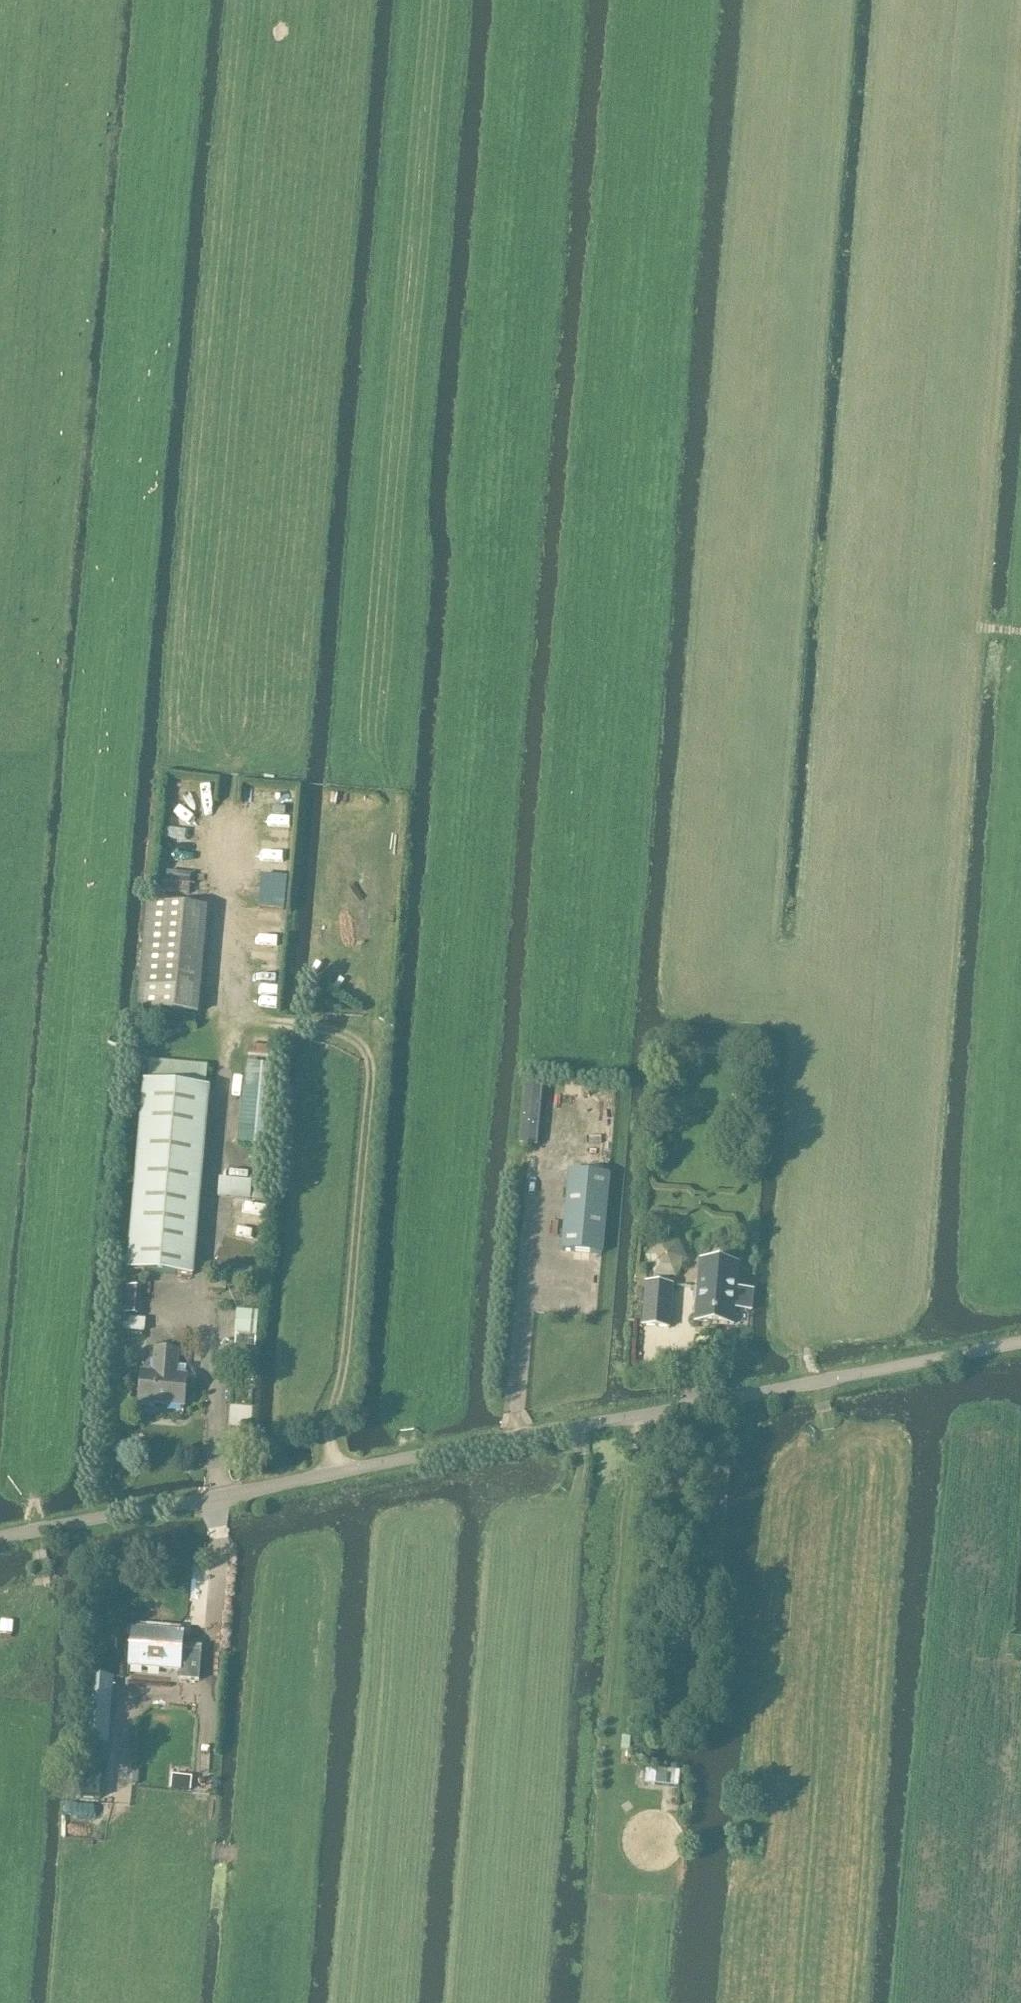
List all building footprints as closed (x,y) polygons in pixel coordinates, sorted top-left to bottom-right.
[(146,905),(137,1009),(197,1014),(206,910),(146,905)] [(246,1063),(238,1144),(273,1147),(280,1067),(246,1063)] [(144,1084),(128,1270),(192,1276),(208,1090),(206,1090),(146,1084),(144,1084)] [(525,1087),(520,1145),(537,1147),(542,1088),(525,1087)] [(252,1183),(250,1201),(267,1202),(272,1152),(255,1151),(252,1183)] [(561,1251),(603,1254),(610,1175),(568,1171),(561,1251)] [(738,1267),(700,1264),(695,1323),(733,1326),(734,1309),(749,1311),(751,1293),(735,1291),(738,1267)] [(642,1327),(668,1329),(672,1287),(646,1285),(642,1327)] [(126,1286),(124,1315),(138,1316),(141,1288),(126,1286)] [(234,1334),(257,1335),(259,1312),(237,1310),(234,1334)] [(123,1318),(122,1332),(145,1334),(146,1320),(123,1318)] [(139,1404),(184,1408),(186,1377),(176,1376),(178,1353),(155,1351),(153,1374),(142,1373),(139,1404)] [(0,1635),(0,1636),(13,1636),(13,1621),(1,1621),(0,1635)] [(183,1633),(132,1630),(129,1668),(179,1671),(179,1680),(199,1682),(202,1648),(182,1646),(183,1633)] [(86,1692),(84,1744),(108,1746),(109,1746),(112,1694),(113,1679),(87,1677),(86,1692)]
